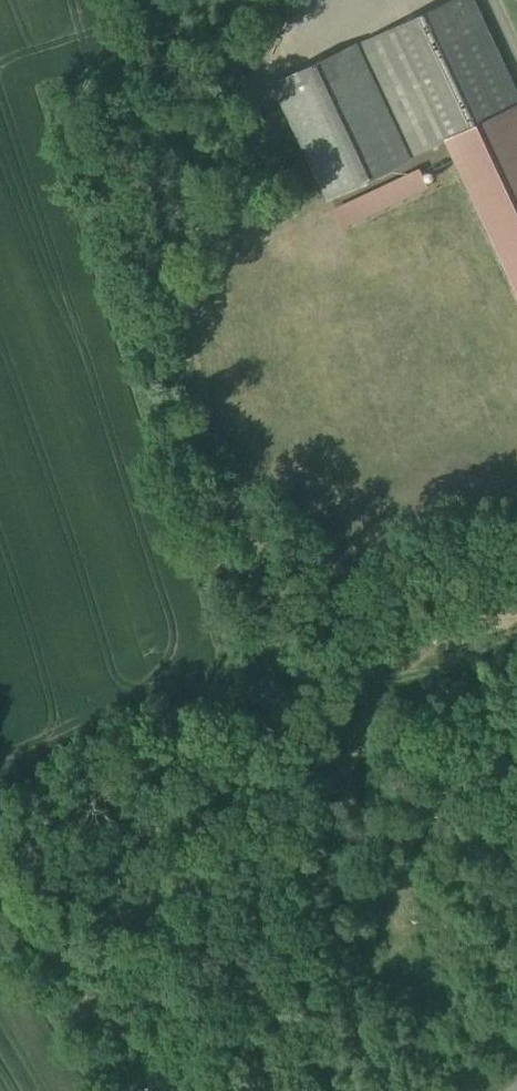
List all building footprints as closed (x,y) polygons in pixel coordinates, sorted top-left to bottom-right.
[(359,44),(412,156),(516,107),(516,93),(473,0),(453,0),(359,44)] [(330,195),(405,160),(351,48),(277,83),(330,195)] [(446,140),(454,154),(516,288),(516,107),(446,140)] [(337,209),(343,223),(426,183),(420,170),(337,209)]
